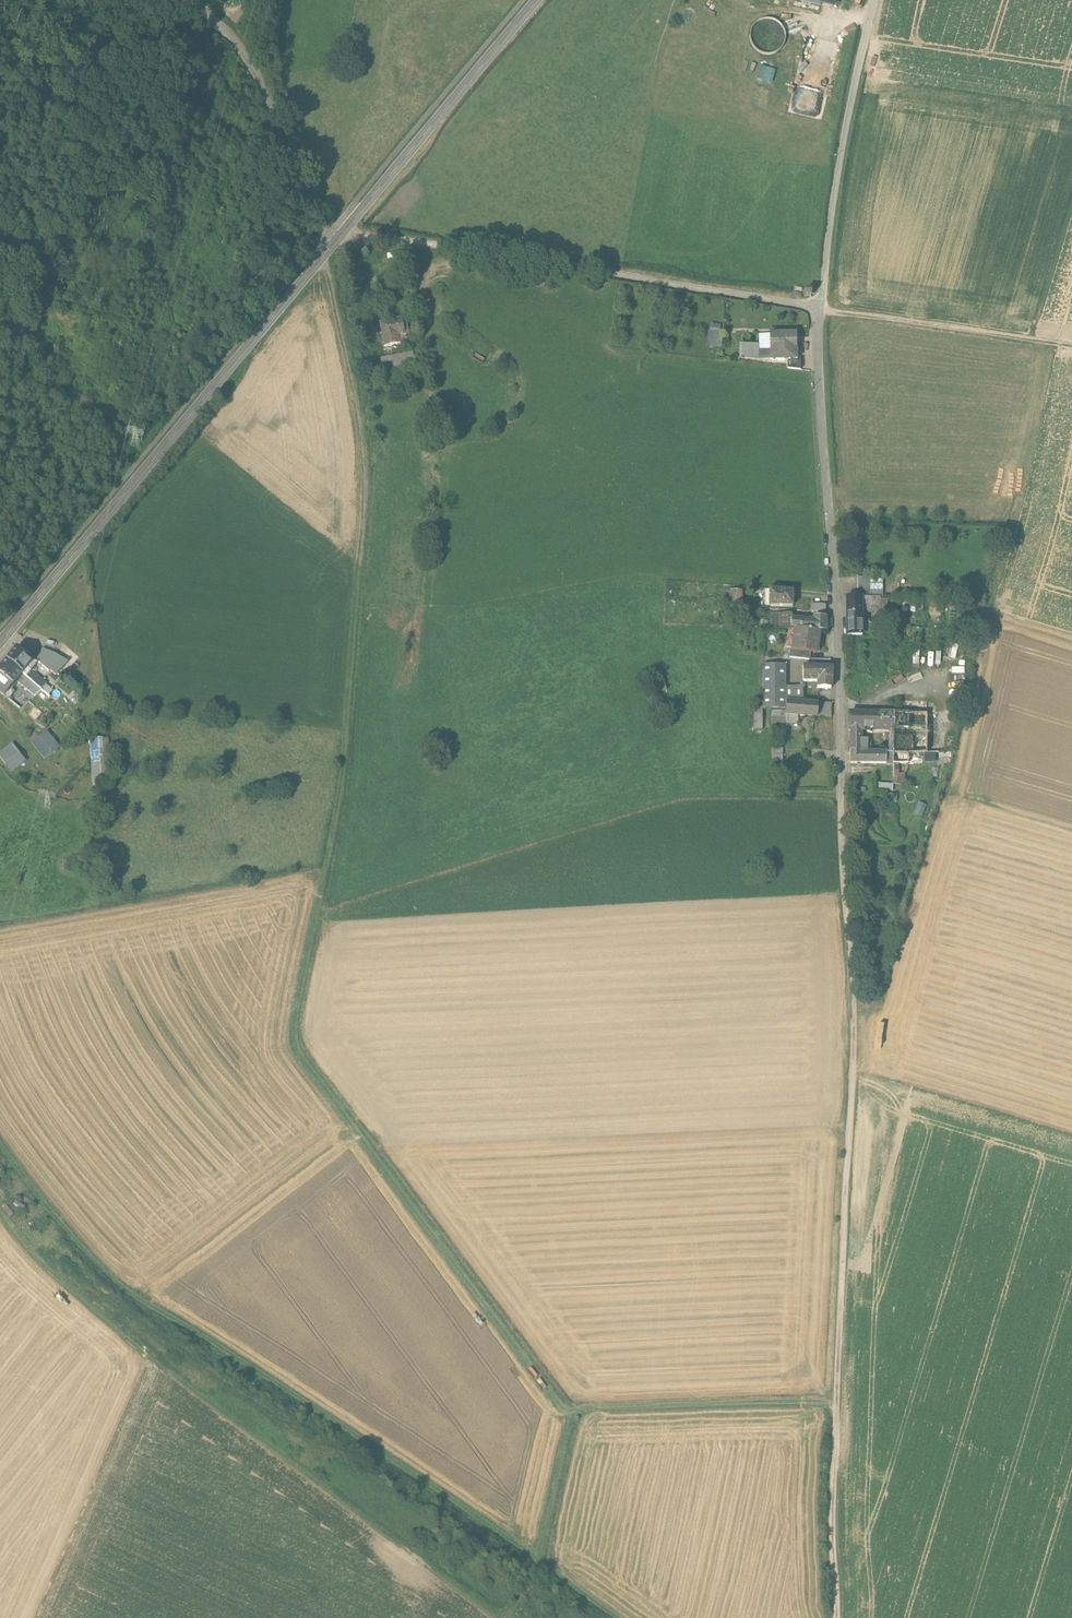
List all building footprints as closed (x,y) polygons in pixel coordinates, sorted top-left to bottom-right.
[(811,55),(816,46),(809,42),(804,50),(811,55)] [(401,319),(380,324),(382,337),(397,333),(396,331),(403,330),(401,319)] [(706,346),(720,346),(721,325),(707,325),(706,346)] [(397,333),(382,337),(384,344),(399,345),(397,333)] [(795,333),(769,334),(769,349),(769,357),(769,360),(777,359),(777,361),(787,361),(796,361),(796,359),(795,333)] [(796,361),(787,361),(787,368),(800,370),(800,359),(796,359),(796,361)] [(986,602),(993,603),(997,571),(991,570),(986,602)] [(871,577),(857,578),(858,597),(872,596),(871,577)] [(778,590),(768,589),(769,606),(792,606),(792,596),(779,596),(778,590)] [(858,597),(847,597),(847,605),(861,605),(861,597),(858,597)] [(880,597),(861,597),(861,605),(880,605),(880,597)] [(861,605),(847,605),(848,635),(862,635),(861,605)] [(791,614),(777,615),(777,618),(778,628),(791,628),(791,619),(791,614)] [(813,621),(791,619),(791,628),(795,629),(813,631),(819,631),(827,631),(825,615),(812,615),(813,621)] [(813,631),(795,629),(792,650),(806,652),(817,653),(819,631),(813,631)] [(919,664),(920,646),(912,645),(912,664),(919,664)] [(43,646),(34,661),(57,674),(66,659),(43,646)] [(941,661),(941,648),(928,647),(927,660),(941,661)] [(32,661),(17,648),(7,660),(22,673),(27,668),(32,661)] [(806,652),(792,650),(790,650),(789,658),(805,660),(806,652)] [(0,669),(0,674),(12,685),(16,680),(22,673),(7,660),(0,669)] [(785,665),(763,665),(762,708),(762,709),(785,710),(785,702),(785,687),(785,665)] [(831,668),(803,666),(803,682),(817,681),(817,688),(830,689),(831,668)] [(46,684),(27,668),(22,673),(32,681),(41,689),(46,684)] [(650,693),(664,691),(662,672),(647,674),(650,693)] [(32,681),(22,673),(16,680),(26,688),(32,681)] [(0,674),(0,692),(4,695),(12,685),(0,674)] [(32,681),(26,688),(34,695),(41,689),(32,681)] [(28,699),(12,685),(4,695),(19,708),(28,699)] [(803,687),(785,687),(785,702),(786,702),(803,703),(803,687)] [(34,695),(28,701),(34,706),(47,694),(41,689),(34,695)] [(803,703),(786,702),(786,714),(798,715),(805,716),(816,717),(817,704),(803,703)] [(832,703),(817,702),(817,704),(816,717),(832,717),(832,703)] [(762,708),(753,707),(753,730),(762,730),(762,709),(762,708)] [(881,713),(849,713),(849,732),(850,732),(850,741),(860,741),(860,728),(881,728),(881,713)] [(893,713),(881,713),(881,728),(892,729),(893,713)] [(903,714),(893,713),(892,729),(903,728),(903,714)] [(926,714),(903,714),(903,728),(926,728),(926,714)] [(903,728),(892,729),(892,737),(908,737),(908,755),(927,753),(926,728),(903,728)] [(90,738),(91,780),(108,780),(107,737),(90,738)] [(908,737),(892,737),(893,753),(893,755),(908,755),(908,737)] [(860,741),(850,741),(850,751),(860,751),(860,741)] [(0,753),(0,767),(19,752),(12,743),(0,753)] [(860,751),(850,751),(850,763),(860,763),(861,753),(860,752),(860,751)] [(885,753),(861,753),(860,763),(885,763),(885,753)] [(908,755),(893,755),(892,763),(908,763),(908,755)]
